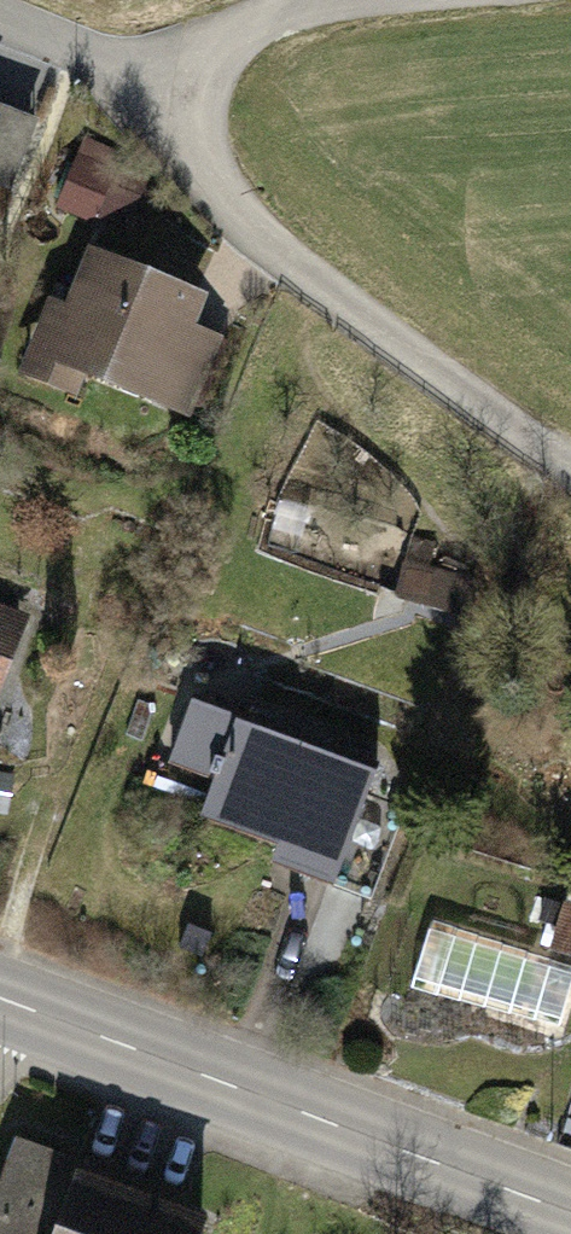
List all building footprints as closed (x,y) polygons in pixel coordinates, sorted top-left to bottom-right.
[(0,156),(0,184),(22,190),(41,124),(11,116),(0,156)] [(118,158),(84,145),(58,207),(93,221),(118,158)] [(194,300),(96,262),(59,359),(156,397),(194,300)] [(430,604),(439,569),(406,561),(396,595),(430,604)] [(4,667),(19,630),(0,622),(0,665),(4,667)] [(217,781),(203,818),(336,868),(330,886),(371,901),(405,812),(367,798),(378,767),(196,699),(172,764),(217,781)] [(568,911),(556,947),(570,952),(570,912),(568,911)] [(153,1210),(159,1192),(17,1139),(0,1183),(0,1233),(53,1233),(56,1226),(79,1233),(144,1233),(153,1210)] [(153,1210),(144,1233),(201,1233),(203,1229),(153,1210)] [(56,1226),(53,1233),(79,1233),(56,1226)]
